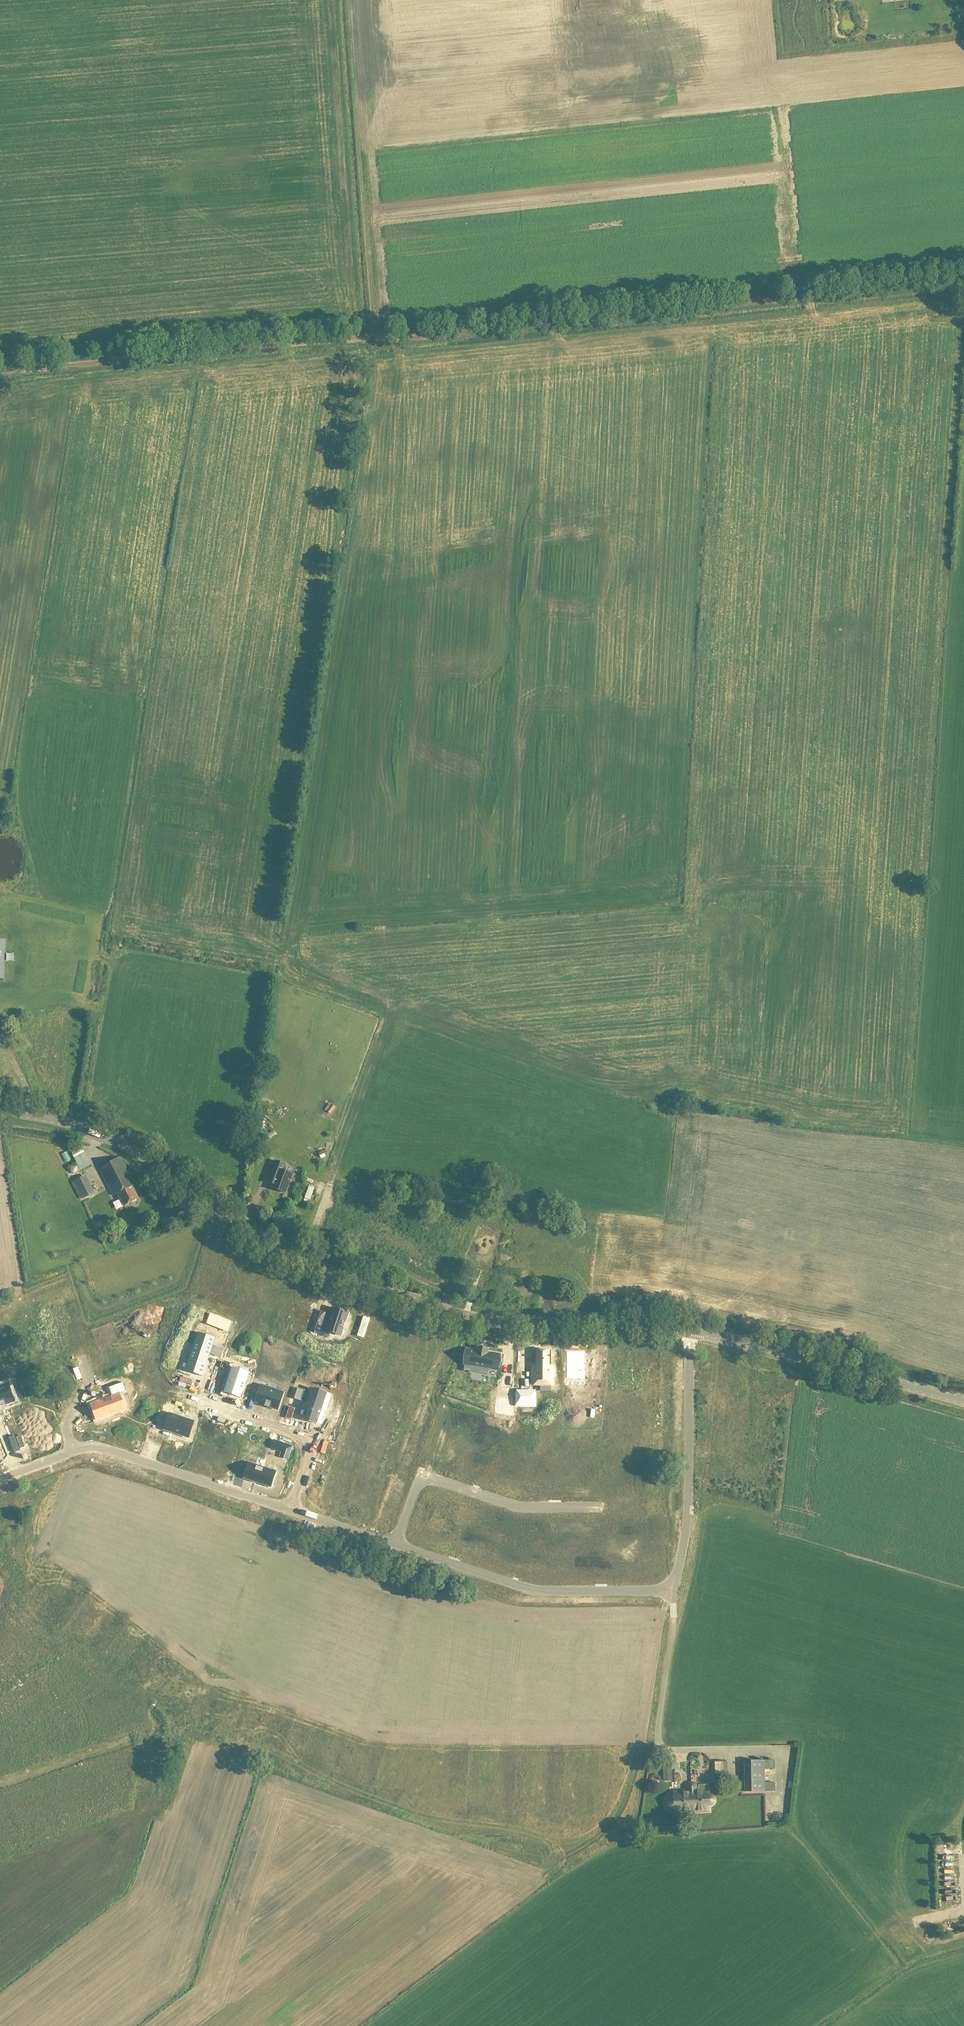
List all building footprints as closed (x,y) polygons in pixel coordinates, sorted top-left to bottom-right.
[(14,944),(24,939),(19,926),(8,931),(14,944)] [(74,1154),(80,1168),(90,1164),(85,1150),(74,1154)] [(124,1206),(138,1199),(132,1186),(135,1185),(124,1163),(123,1164),(121,1158),(100,1169),(113,1195),(117,1193),(124,1206)] [(283,1171),(286,1165),(275,1161),(267,1182),(273,1184),(271,1188),(285,1193),(293,1174),(283,1171)] [(83,1199),(93,1194),(84,1178),(75,1182),(83,1199)] [(481,1224),(483,1216),(476,1215),(474,1223),(481,1224)] [(478,1280),(480,1271),(474,1270),(472,1278),(478,1280)] [(784,1286),(780,1299),(790,1302),(794,1288),(784,1286)] [(154,1317),(150,1328),(155,1330),(162,1311),(151,1308),(149,1315),(154,1317)] [(319,1319),(314,1332),(329,1338),(330,1333),(340,1337),(348,1314),(333,1309),(328,1323),(319,1319)] [(216,1317),(212,1327),(221,1331),(226,1320),(216,1317)] [(197,1335),(188,1360),(192,1361),(189,1371),(203,1376),(214,1340),(197,1335)] [(466,1350),(464,1366),(474,1367),(473,1373),(487,1376),(488,1370),(496,1371),(499,1355),(486,1353),(487,1350),(477,1349),(477,1352),(466,1350)] [(532,1367),(532,1386),(552,1386),(552,1367),(550,1367),(550,1352),(534,1352),(534,1367),(532,1367)] [(566,1379),(584,1379),(584,1368),(585,1368),(585,1362),(584,1362),(584,1352),(566,1352),(566,1379)] [(136,1370),(138,1375),(142,1373),(145,1367),(136,1370)] [(232,1368),(231,1372),(224,1393),(239,1398),(247,1373),(232,1368)] [(104,1400),(95,1403),(101,1419),(125,1410),(119,1395),(126,1392),(123,1383),(108,1388),(111,1397),(110,1398),(110,1397),(104,1399),(104,1400)] [(14,1402),(8,1385),(0,1387),(0,1407),(5,1405),(14,1402)] [(260,1386),(254,1403),(277,1411),(283,1394),(260,1386)] [(173,1405),(178,1391),(164,1387),(159,1400),(173,1405)] [(305,1404),(300,1418),(316,1423),(321,1408),(325,1410),(329,1397),(309,1391),(309,1393),(297,1389),(293,1400),(305,1404)] [(534,1407),(534,1394),(516,1394),(516,1407),(534,1407)] [(498,1399),(498,1413),(511,1414),(512,1400),(498,1399)] [(188,1438),(193,1423),(169,1415),(163,1430),(188,1438)] [(22,1422),(11,1427),(16,1442),(18,1446),(23,1444),(26,1452),(39,1447),(37,1440),(37,1439),(36,1439),(35,1434),(35,1433),(34,1434),(32,1427),(25,1430),(22,1422)] [(238,1429),(232,1446),(242,1449),(247,1432),(238,1429)] [(277,1442),(274,1450),(281,1452),(280,1458),(287,1460),(291,1447),(277,1442)] [(248,1464),(243,1478),(266,1486),(271,1471),(248,1464)] [(69,1569),(54,1588),(62,1593),(77,1574),(69,1569)] [(101,1599),(92,1611),(100,1617),(109,1605),(101,1599)] [(404,1751),(402,1756),(409,1759),(411,1753),(404,1751)] [(744,1763),(744,1792),(764,1792),(764,1762),(744,1763)] [(672,1778),(671,1766),(663,1766),(664,1779),(672,1778)] [(708,1790),(691,1791),(674,1792),(674,1798),(673,1798),(672,1798),(671,1798),(670,1799),(669,1800),(669,1801),(668,1802),(668,1803),(668,1804),(668,1805),(668,1806),(669,1807),(669,1808),(670,1808),(671,1809),(672,1809),(673,1809),(674,1809),(675,1809),(675,1814),(709,1812),(708,1790)] [(284,1818),(278,1835),(285,1838),(292,1821),(284,1818)]
